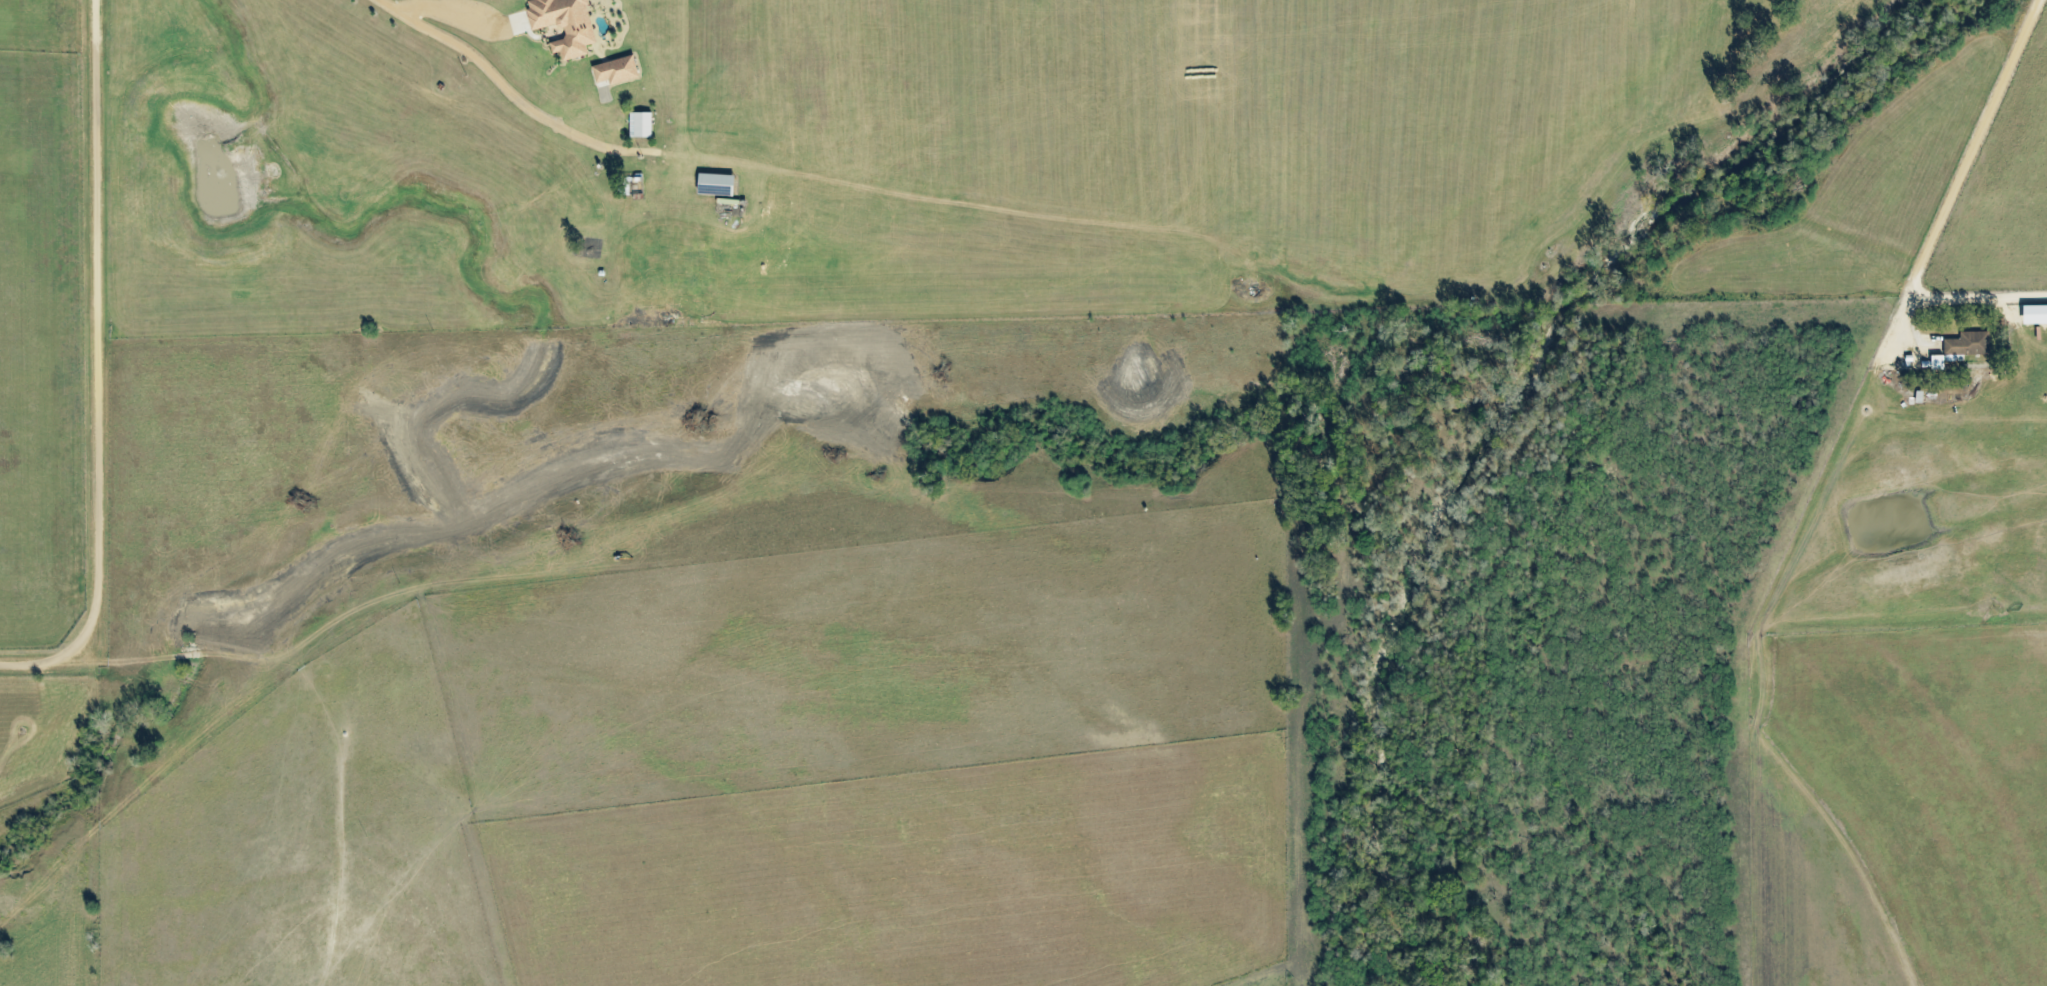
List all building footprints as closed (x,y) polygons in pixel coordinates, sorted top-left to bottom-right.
[(564,23),(567,38),(550,42),(553,54),(559,52),(561,61),(589,55),(587,44),(597,42),(588,0),(526,0),(533,29),(564,23)] [(592,66),(597,83),(609,80),(611,86),(640,77),(633,54),(592,66)] [(629,112),(630,137),(652,137),(652,112),(629,112)] [(735,174),(699,173),(699,194),(735,195),(735,174)] [(2024,306),(2025,324),(2046,323),(2046,305),(2024,306)] [(1990,354),(1989,331),(1960,331),(1960,338),(1944,339),(1944,355),(1931,355),(1931,370),(1945,369),(1944,361),(1964,360),(1964,354),(1990,354)]
